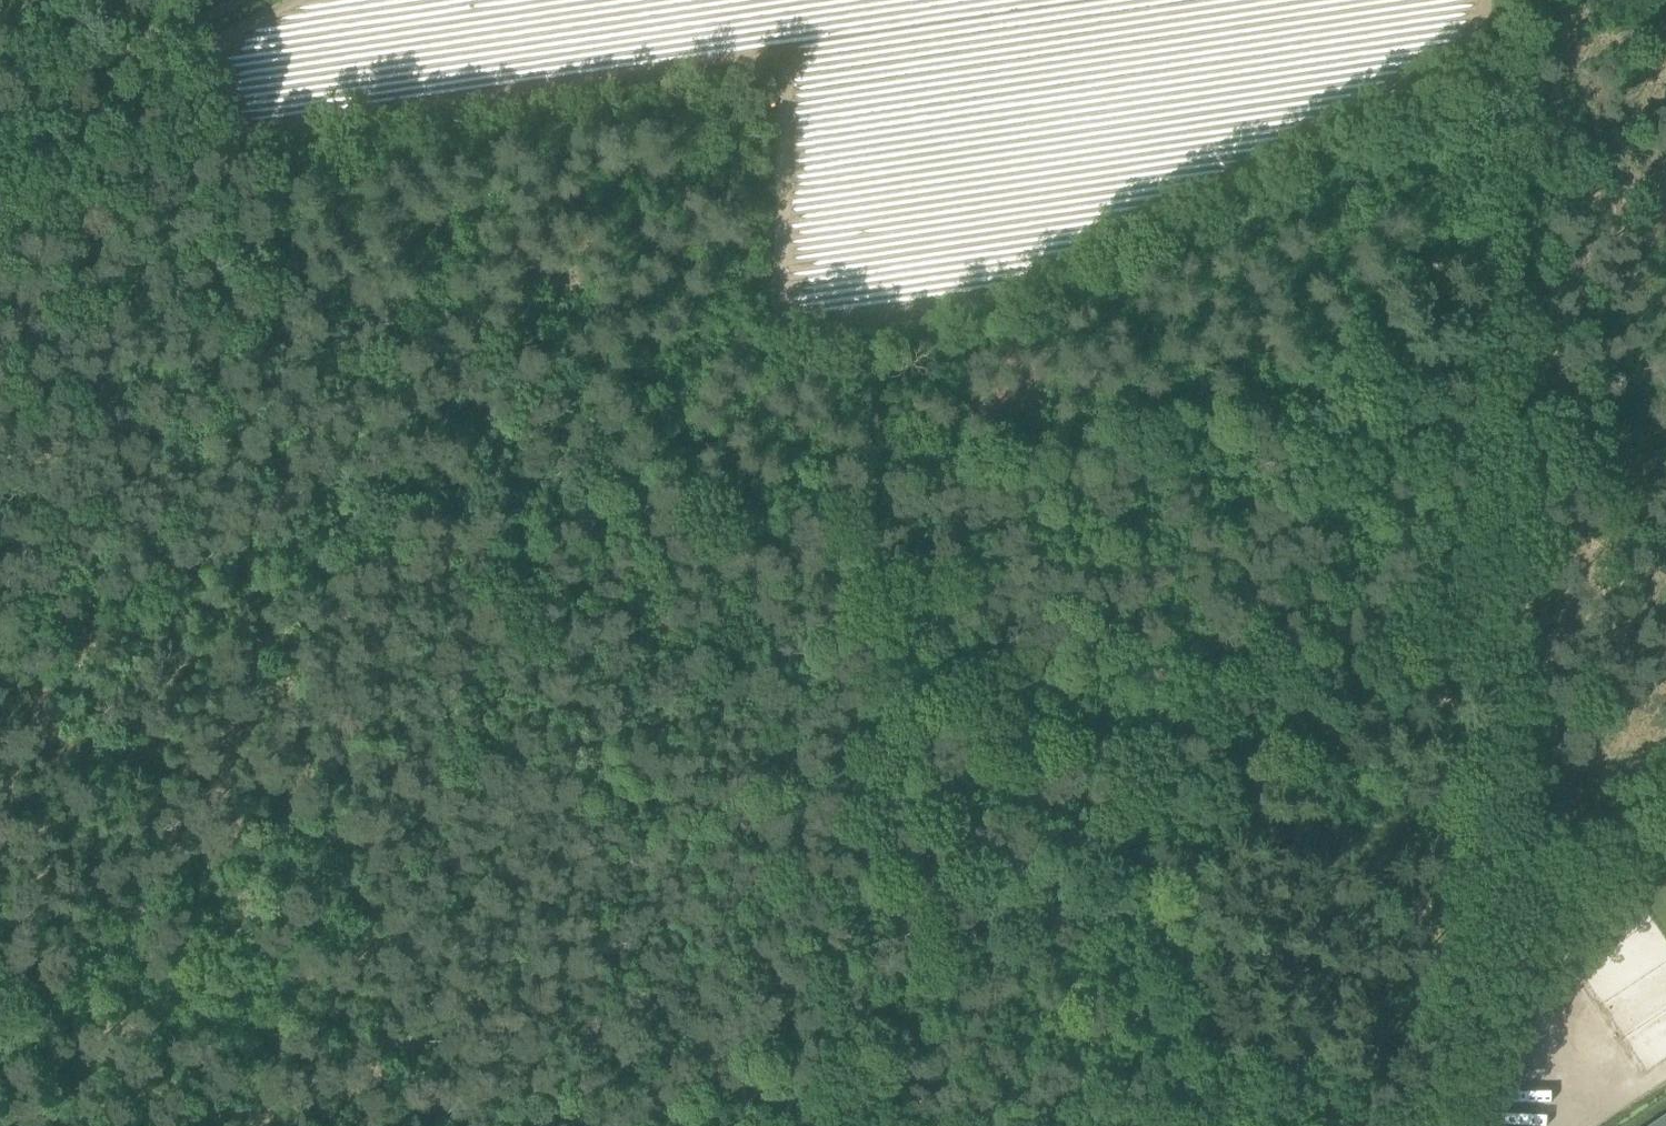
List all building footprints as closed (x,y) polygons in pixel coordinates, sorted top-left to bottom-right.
[(1649,1125),(1665,1125),(1665,1115),(1649,1125)]
